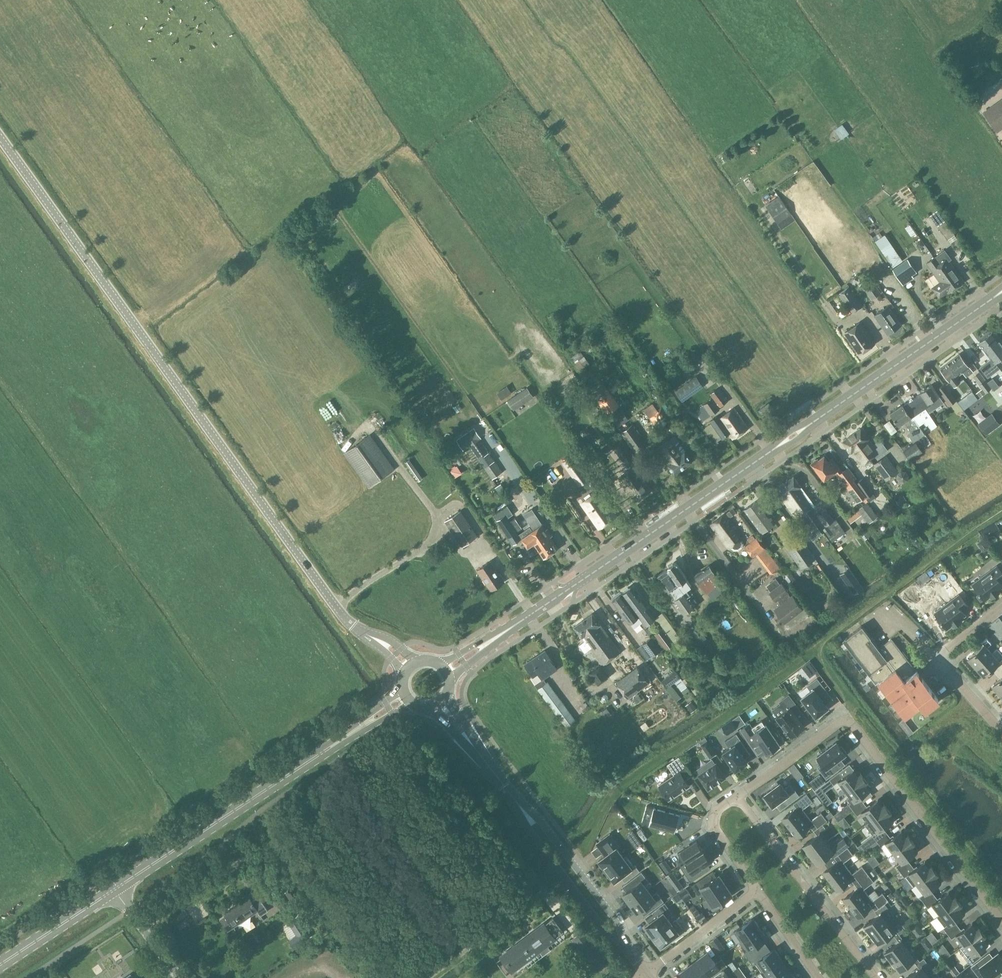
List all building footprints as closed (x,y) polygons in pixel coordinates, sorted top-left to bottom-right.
[(979,61),(971,67),(976,73),(984,68),(979,61)] [(983,112),(998,132),(1001,129),(1001,99),(983,112)] [(839,138),(848,133),(842,123),(833,128),(839,138)] [(799,179),(806,189),(819,180),(812,170),(799,179)] [(786,189),(793,198),(806,189),(799,179),(786,189)] [(806,189),(813,199),(826,190),(819,180),(806,189)] [(793,198),(799,208),(813,199),(806,189),(793,198)] [(813,199),(819,208),(832,199),(826,190),(813,199)] [(765,205),(782,229),(795,220),(779,196),(765,205)] [(799,208),(806,218),(819,208),(813,199),(799,208)] [(819,208),(826,218),(839,209),(832,199),(819,208)] [(925,229),(941,222),(932,201),(916,208),(925,229)] [(806,218),(812,227),(826,218),(819,208),(806,218)] [(826,218),(833,228),(846,219),(839,209),(826,218)] [(812,227),(819,237),(833,228),(826,218),(812,227)] [(945,220),(937,226),(947,240),(955,235),(945,220)] [(903,261),(890,242),(880,249),(893,267),(903,261)] [(946,250),(928,262),(941,281),(932,287),(939,297),(948,292),(948,293),(964,282),(949,259),(951,258),(946,250)] [(893,270),(900,280),(910,273),(914,269),(908,260),(893,270)] [(862,285),(872,299),(881,293),(871,278),(862,285)] [(833,292),(820,301),(838,326),(851,317),(833,292)] [(888,306),(875,316),(888,334),(901,325),(888,306)] [(855,347),(860,354),(875,344),(860,322),(844,333),(854,347),(855,347)] [(993,332),(985,338),(996,352),(995,353),(999,359),(999,358),(1001,362),(1001,344),(993,332)] [(996,352),(985,338),(979,342),(991,358),(980,367),(984,372),(987,377),(1000,368),(995,362),(999,359),(995,353),(996,352)] [(590,363),(581,351),(570,359),(579,371),(590,363)] [(960,354),(953,359),(958,365),(955,368),(960,374),(962,372),(966,377),(973,372),(960,354)] [(958,365),(953,359),(940,369),(950,381),(954,387),(961,381),(957,376),(960,374),(955,368),(958,365)] [(685,376),(695,369),(692,364),(682,371),(685,376)] [(644,378),(650,389),(655,386),(649,375),(644,378)] [(683,402),(704,386),(696,376),(675,391),(683,402)] [(993,378),(988,382),(993,389),(994,391),(1000,387),(993,378)] [(982,389),(975,394),(979,399),(993,389),(988,382),(986,379),(979,384),(982,389)] [(604,383),(592,392),(613,420),(618,427),(629,420),(623,412),(624,412),(604,383)] [(921,401),(926,408),(930,405),(928,403),(940,396),(932,384),(921,392),(921,393),(925,398),(921,401)] [(957,401),(944,385),(937,390),(950,406),(957,401)] [(507,401),(514,411),(524,404),(534,397),(530,392),(527,387),(517,394),(507,401)] [(719,387),(710,394),(720,407),(729,401),(719,387)] [(508,388),(498,394),(502,399),(511,393),(508,388)] [(971,389),(957,400),(965,410),(979,399),(971,389)] [(581,397),(591,411),(597,406),(586,393),(581,397)] [(903,404),(902,405),(912,420),(914,419),(919,426),(924,422),(926,425),(928,424),(931,429),(937,425),(926,408),(921,401),(925,398),(921,393),(903,405),(903,404)] [(696,409),(704,420),(720,409),(712,398),(696,409)] [(643,410),(661,434),(674,424),(662,407),(657,410),(652,403),(643,410)] [(759,409),(763,414),(772,408),(769,403),(759,409)] [(912,420),(902,405),(890,413),(899,426),(905,421),(913,433),(909,436),(913,441),(924,434),(919,426),(914,419),(912,420)] [(717,416),(709,421),(721,439),(729,433),(733,439),(748,428),(734,408),(719,419),(717,416)] [(991,414),(977,424),(985,435),(999,425),(991,414)] [(890,420),(885,422),(890,433),(895,430),(890,420)] [(620,433),(635,455),(647,447),(640,438),(642,437),(633,424),(620,433)] [(470,447),(480,439),(481,439),(474,428),(456,440),(464,451),(470,447)] [(861,428),(852,435),(870,459),(879,452),(868,438),(861,428)] [(370,435),(345,453),(369,487),(394,469),(370,435)] [(870,459),(852,435),(843,441),(851,452),(861,466),(870,459)] [(656,449),(667,464),(674,474),(692,462),(685,452),(674,436),(656,449)] [(503,472),(480,439),(470,447),(493,479),(503,472)] [(613,448),(627,466),(637,458),(623,440),(613,448)] [(916,444),(904,452),(910,461),(922,452),(916,444)] [(563,462),(575,479),(580,476),(584,482),(589,478),(572,455),(563,462)] [(863,499),(865,497),(855,484),(856,483),(853,480),(855,478),(847,467),(842,471),(832,458),(829,461),(824,455),(811,464),(823,480),(835,471),(845,485),(845,486),(858,503),(860,501),(861,501),(863,499)] [(423,478),(408,457),(404,460),(420,481),(423,478)] [(890,460),(877,470),(886,481),(899,472),(890,460)] [(458,466),(451,469),(456,478),(462,475),(458,466)] [(651,490),(635,467),(618,478),(635,502),(651,490)] [(905,472),(901,472),(898,474),(897,479),(900,482),(904,483),(907,480),(908,476),(905,472)] [(815,505),(801,486),(793,476),(783,484),(788,492),(788,493),(796,504),(799,502),(806,511),(807,510),(807,511),(815,505)] [(868,502),(876,497),(863,478),(855,484),(868,502)] [(504,488),(501,484),(496,487),(499,491),(501,496),(506,492),(504,488)] [(788,492),(783,484),(776,489),(783,499),(797,519),(807,511),(807,510),(806,511),(799,502),(796,504),(788,493),(788,492)] [(615,516),(598,491),(581,503),(599,528),(615,516)] [(759,499),(744,509),(761,532),(776,522),(759,499)] [(860,512),(869,523),(878,516),(867,502),(858,509),(858,510),(855,512),(854,511),(846,517),(850,522),(858,516),(857,515),(860,512)] [(834,520),(826,509),(817,515),(826,527),(823,529),(833,542),(846,532),(836,519),(834,520)] [(547,528),(545,530),(542,525),(542,524),(537,517),(536,518),(531,510),(524,515),(532,526),(533,526),(551,553),(558,548),(549,535),(551,534),(547,528)] [(445,521),(462,547),(478,537),(461,511),(445,521)] [(725,514),(711,525),(729,548),(730,547),(734,550),(739,550),(742,547),(744,543),(742,539),(743,538),(725,514)] [(516,517),(510,521),(518,532),(523,528),(516,517)] [(533,530),(530,526),(519,534),(508,518),(499,524),(513,544),(522,538),(528,547),(529,546),(534,554),(539,551),(544,558),(551,553),(533,526),(532,526),(534,530),(533,530)] [(991,534),(987,527),(981,531),(985,538),(991,534)] [(783,542),(801,568),(816,558),(797,532),(783,542)] [(756,555),(770,573),(776,574),(782,569),(757,537),(755,539),(752,535),(747,539),(750,542),(744,546),(753,557),(756,555)] [(977,544),(984,553),(990,548),(983,539),(977,544)] [(491,561),(477,570),(491,591),(504,581),(491,561)] [(668,568),(658,575),(669,592),(670,591),(671,591),(674,597),(672,598),(674,600),(684,614),(695,606),(688,597),(693,594),(689,588),(692,586),(686,578),(687,577),(677,563),(677,562),(674,562),(668,566),(668,568)] [(694,576),(712,600),(713,600),(715,602),(723,596),(722,593),(727,590),(708,565),(694,576)] [(981,602),(984,600),(985,601),(990,596),(992,598),(1000,592),(998,591),(1001,588),(1001,584),(1000,582),(1001,580),(1001,572),(997,566),(973,585),(980,594),(977,596),(981,602)] [(848,568),(840,574),(854,594),(863,588),(848,568)] [(923,590),(933,583),(925,570),(914,577),(923,590)] [(766,586),(771,592),(770,592),(776,601),(778,600),(781,604),(774,609),(785,623),(803,610),(792,596),(790,597),(787,593),(788,592),(781,584),(780,585),(776,579),(766,586)] [(944,610),(936,615),(942,623),(939,625),(943,630),(946,628),(947,629),(952,625),(954,627),(956,626),(955,625),(959,622),(960,623),(961,621),(960,619),(966,615),(962,610),(968,606),(959,595),(950,582),(949,582),(949,583),(944,587),(954,599),(942,608),(944,610)] [(632,586),(622,593),(639,616),(646,625),(655,618),(641,599),(632,586)] [(639,616),(622,593),(612,601),(629,624),(639,616)] [(661,625),(667,622),(661,612),(655,615),(661,625)] [(621,652),(600,624),(592,613),(574,626),(585,641),(581,644),(585,649),(588,647),(603,666),(621,652)] [(810,616),(805,620),(810,627),(816,623),(810,616)] [(663,627),(654,634),(666,650),(682,638),(670,622),(663,627)] [(689,628),(701,644),(708,640),(703,634),(704,633),(696,623),(689,628)] [(917,671),(892,638),(879,648),(862,626),(846,638),(872,672),(869,674),(876,684),(879,682),(905,716),(921,704),(925,709),(939,699),(917,671)] [(651,637),(642,644),(652,656),(661,649),(651,637)] [(976,667),(992,653),(987,648),(991,643),(987,638),(967,657),(976,667)] [(976,667),(984,676),(994,667),(998,671),(1001,668),(1001,654),(997,648),(992,653),(976,667)] [(558,670),(553,663),(545,651),(525,664),(533,677),(538,674),(542,680),(558,670)] [(810,677),(815,673),(817,671),(810,661),(807,663),(802,667),(810,677)] [(609,677),(600,665),(590,673),(592,677),(590,679),(592,682),(595,680),(598,685),(609,677)] [(637,667),(616,682),(628,699),(650,684),(649,683),(640,672),(637,667)] [(675,682),(681,678),(675,671),(661,682),(667,688),(672,685),(675,682)] [(992,685),(1000,694),(1001,692),(1001,677),(992,685)] [(811,691),(801,698),(816,717),(818,715),(818,717),(823,713),(822,712),(828,708),(820,698),(827,692),(817,679),(807,686),(811,691)] [(547,682),(538,689),(557,714),(566,707),(547,682)] [(789,695),(779,702),(786,711),(777,718),(786,730),(784,732),(787,737),(789,735),(790,736),(803,726),(795,715),(801,711),(789,695)] [(691,711),(696,707),(690,701),(685,704),(691,711)] [(607,708),(602,712),(607,718),(612,714),(607,708)] [(745,723),(739,715),(731,720),(737,729),(745,723)] [(730,721),(721,728),(726,735),(735,729),(730,721)] [(749,724),(741,729),(753,748),(759,744),(766,754),(773,749),(774,750),(778,747),(778,746),(779,745),(766,725),(755,732),(749,724)] [(739,768),(743,765),(747,762),(740,751),(746,747),(736,734),(725,741),(729,748),(723,752),(735,771),(739,768)] [(707,741),(701,744),(710,758),(716,754),(707,741)] [(836,742),(817,756),(822,763),(818,767),(826,778),(839,769),(834,763),(847,753),(842,746),(840,747),(836,742)] [(667,764),(675,775),(659,786),(669,799),(689,785),(685,780),(692,776),(679,757),(667,764)] [(699,775),(708,789),(725,778),(716,763),(715,764),(712,760),(702,767),(705,771),(699,775)] [(803,776),(794,763),(794,764),(788,768),(797,780),(803,776)] [(838,782),(845,791),(863,778),(859,772),(858,773),(855,768),(844,777),(839,771),(829,779),(834,785),(838,782)] [(808,771),(804,774),(811,785),(815,782),(808,771)] [(853,810),(863,802),(859,797),(870,788),(867,784),(868,783),(863,778),(845,791),(850,797),(847,799),(850,803),(849,804),(853,810)] [(828,790),(834,785),(829,779),(823,784),(828,790)] [(785,789),(780,783),(778,784),(777,782),(771,787),(772,788),(764,795),(767,799),(765,800),(770,806),(771,805),(772,806),(783,798),(787,804),(799,796),(790,784),(785,789)] [(816,793),(815,791),(813,789),(807,794),(810,798),(816,793)] [(807,794),(807,793),(793,804),(797,808),(782,819),(789,828),(787,829),(788,829),(807,814),(803,809),(812,801),(810,798),(807,794)] [(827,794),(821,799),(826,806),(832,801),(827,794)] [(882,804),(879,799),(867,808),(863,802),(853,810),(857,816),(862,812),(869,822),(887,808),(883,803),(882,804)] [(838,821),(844,817),(853,810),(849,804),(848,804),(833,815),(838,821)] [(653,808),(649,825),(675,832),(679,815),(653,808)] [(891,814),(887,808),(869,822),(865,825),(873,835),(872,835),(877,841),(887,833),(882,828),(894,819),(890,814),(891,814)] [(807,814),(788,829),(789,828),(796,837),(810,826),(813,831),(814,830),(822,824),(827,820),(821,813),(811,820),(807,814)] [(814,830),(817,835),(803,846),(806,851),(809,855),(827,841),(821,832),(826,828),(822,824),(814,830)] [(887,833),(877,841),(881,846),(885,843),(893,853),(911,839),(907,834),(906,835),(902,830),(891,839),(887,833)] [(610,834),(597,844),(605,855),(599,860),(600,863),(599,865),(603,869),(605,869),(606,871),(624,857),(617,848),(619,846),(610,834)] [(642,843),(639,839),(633,843),(636,847),(642,843)] [(911,839),(893,853),(900,863),(896,866),(900,872),(910,864),(906,859),(917,850),(914,845),(915,844),(911,839)] [(681,851),(687,861),(703,851),(696,841),(681,851)] [(809,855),(813,859),(816,864),(834,850),(827,841),(809,855)] [(845,841),(835,848),(839,853),(847,847),(849,846),(845,841)] [(829,881),(828,882),(829,883),(848,868),(843,862),(853,854),(847,847),(839,853),(834,857),(837,862),(823,873),(829,881)] [(690,869),(684,872),(691,882),(704,873),(700,868),(710,862),(703,851),(687,861),(685,862),(690,869)] [(624,857),(606,871),(608,873),(607,875),(610,880),(613,879),(614,881),(622,875),(627,880),(639,871),(635,865),(633,866),(626,856),(624,857)] [(665,860),(660,864),(666,874),(672,870),(665,860)] [(914,870),(910,864),(900,872),(904,877),(906,876),(913,886),(916,884),(934,870),(930,865),(929,865),(926,861),(914,870)] [(837,891),(851,880),(854,884),(868,874),(862,866),(852,873),(848,868),(829,883),(830,882),(837,891)] [(938,875),(934,870),(916,884),(924,894),(919,897),(924,903),(934,895),(930,889),(941,881),(937,876),(938,875)] [(628,900),(630,903),(648,890),(644,884),(649,881),(642,872),(630,881),(634,886),(623,894),(624,895),(622,896),(626,901),(628,900)] [(843,899),(850,908),(859,902),(868,895),(864,889),(874,881),(868,874),(854,884),(858,888),(843,899)] [(698,895),(703,892),(707,897),(726,885),(719,875),(707,882),(704,877),(692,885),(698,895)] [(675,877),(669,881),(674,888),(679,884),(675,877)] [(726,885),(707,897),(714,907),(732,895),(726,885)] [(686,888),(678,893),(681,898),(689,893),(686,888)] [(288,890),(283,894),(274,899),(288,920),(296,915),(291,907),(297,903),(288,890)] [(648,890),(630,903),(632,907),(631,907),(635,913),(636,912),(637,913),(648,905),(652,910),(664,901),(657,892),(652,895),(648,890)] [(879,895),(875,890),(868,895),(859,902),(850,908),(857,917),(872,906),(875,911),(885,903),(888,901),(882,893),(879,895)] [(924,903),(928,908),(932,905),(939,914),(958,901),(954,895),(953,896),(949,892),(938,900),(934,895),(924,903)] [(897,898),(905,908),(910,904),(902,894),(897,898)] [(228,930),(258,911),(261,916),(268,911),(259,896),(252,901),(249,897),(237,904),(238,906),(225,914),(226,916),(221,919),(228,930)] [(943,928),(947,933),(957,926),(953,920),(964,911),(961,907),(962,906),(958,901),(939,914),(936,916),(944,927),(943,928)] [(646,931),(651,937),(671,923),(666,916),(671,913),(664,903),(653,911),(657,917),(645,926),(648,930),(646,931)] [(885,903),(875,911),(878,915),(864,926),(867,931),(871,935),(889,921),(882,912),(888,907),(885,903)] [(694,906),(689,910),(695,917),(696,916),(700,914),(694,906)] [(700,922),(696,916),(695,917),(689,910),(684,913),(693,926),(700,922)] [(910,916),(900,924),(904,930),(915,922),(910,916)] [(521,942),(509,951),(519,965),(531,956),(564,931),(553,917),(521,942)] [(737,930),(743,939),(760,928),(753,918),(737,930)] [(299,921),(292,926),(296,932),(300,938),(292,943),(296,949),(304,945),(312,940),(305,930),(299,921)] [(878,944),(892,933),(895,937),(900,934),(896,930),(889,921),(871,935),(874,939),(878,944)] [(957,926),(947,933),(951,939),(956,935),(963,945),(981,932),(977,926),(976,927),(973,922),(962,931),(957,926)] [(671,923),(651,937),(656,944),(658,943),(661,947),(672,938),(673,940),(684,931),(680,925),(675,929),(671,923)] [(910,928),(918,938),(924,934),(916,923),(910,928)] [(767,938),(760,928),(743,939),(741,941),(748,951),(745,953),(749,959),(760,951),(756,946),(767,938)] [(985,937),(981,932),(963,945),(960,947),(968,957),(967,958),(971,964),(981,956),(977,951),(988,942),(985,938),(985,937)] [(884,953),(891,962),(909,948),(913,945),(909,939),(905,942),(902,939),(903,939),(900,934),(895,937),(899,942),(884,953)] [(920,941),(928,952),(934,947),(926,937),(920,941)] [(726,951),(722,945),(716,949),(720,955),(726,951)] [(763,956),(760,951),(749,959),(753,964),(755,962),(762,972),(765,970),(779,959),(779,960),(781,958),(774,948),(763,956)] [(912,959),(916,964),(920,961),(916,956),(916,957),(909,948),(891,962),(894,966),(898,971),(912,959)] [(719,967),(707,951),(698,958),(710,975),(719,967)] [(972,966),(980,977),(985,974),(988,977),(995,977),(1001,973),(1001,958),(998,953),(987,962),(983,958),(972,966)] [(690,964),(689,965),(700,977),(705,977),(710,975),(698,958),(697,959),(699,961),(691,966),(690,964)] [(924,958),(920,961),(916,964),(919,968),(906,977),(925,977),(930,975),(923,966),(927,962),(924,958)] [(104,972),(105,974),(116,968),(110,959),(92,970),(96,977),(104,972)] [(762,972),(761,973),(764,977),(770,977),(785,968),(779,960),(779,959),(765,970),(762,972)] [(685,977),(700,977),(689,965),(680,972),(685,977)] [(728,965),(720,971),(725,977),(734,977),(737,976),(728,965)] [(951,969),(956,976),(960,973),(955,966),(951,969)] [(790,975),(785,968),(770,977),(787,977),(791,976),(790,975)]
